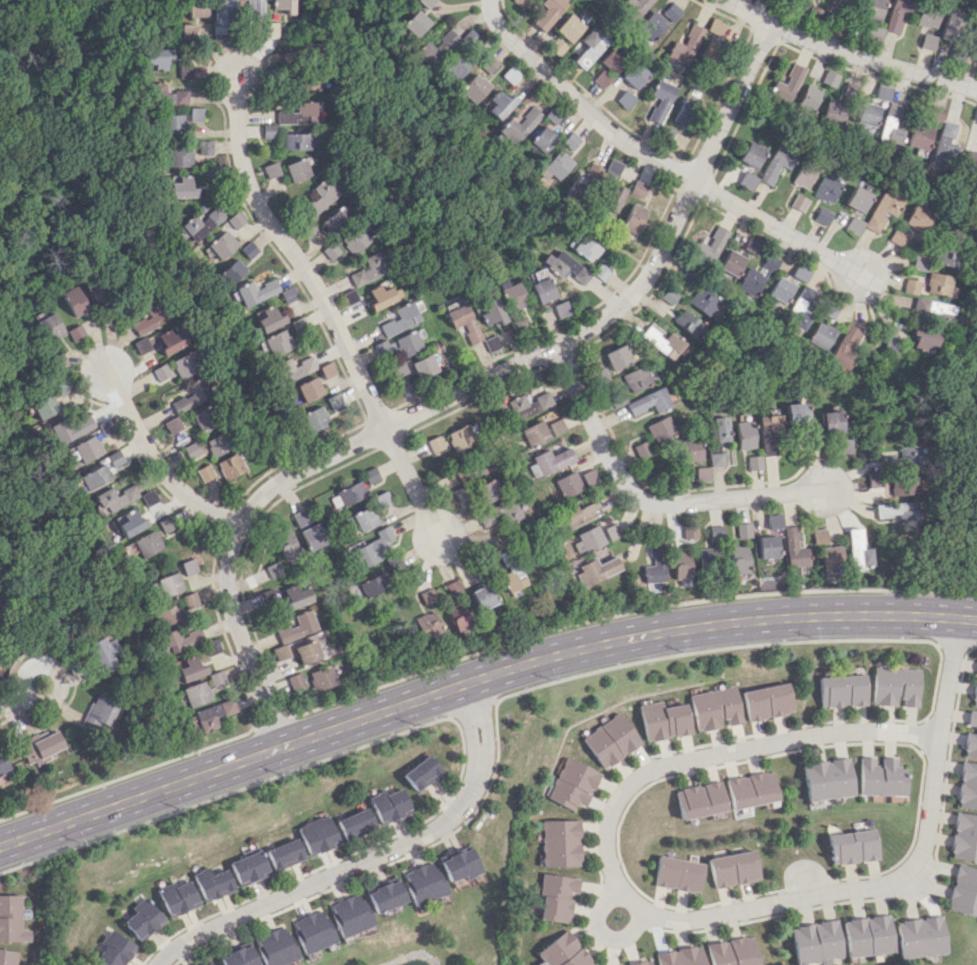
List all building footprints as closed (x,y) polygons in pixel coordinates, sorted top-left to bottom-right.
[(203,16),(202,0),(183,0),(183,17),(203,16)] [(210,33),(231,33),(230,0),(209,0),(210,33)] [(243,16),(260,16),(260,0),(243,0),(243,16)] [(291,0),(269,0),(269,9),(282,9),(282,14),(291,14),(291,0)] [(424,8),(432,0),(415,0),(424,8)] [(520,10),(529,0),(509,0),(520,10)] [(566,3),(563,0),(539,0),(537,2),(543,7),(530,22),(540,31),(566,3)] [(618,5),(634,20),(652,0),(623,0),(618,5)] [(857,16),(877,19),(880,0),(860,0),(857,16)] [(894,33),(899,14),(903,14),(907,0),(889,0),(881,30),(894,33)] [(662,13),(672,21),(681,10),(671,2),(662,13)] [(810,5),(804,17),(815,22),(821,10),(810,5)] [(932,28),(936,10),(917,5),(912,23),(932,28)] [(414,38),(428,22),(414,9),(400,25),(414,38)] [(667,23),(652,10),(636,28),(651,41),(667,23)] [(955,41),(960,14),(942,11),(937,38),(955,41)] [(569,42),(583,25),(567,12),(553,29),(569,42)] [(705,29),(723,39),(730,27),(712,17),(705,29)] [(667,56),(689,64),(702,27),(689,22),(682,41),(673,38),(667,56)] [(429,67),(457,38),(445,26),(416,54),(429,67)] [(572,60),(582,69),(608,41),(591,26),(579,40),(585,45),(572,60)] [(917,46),(930,50),(934,36),(920,33),(917,46)] [(557,54),(563,46),(553,38),(547,47),(557,54)] [(712,62),(720,43),(708,39),(700,57),(712,62)] [(599,60),(615,74),(629,58),(614,45),(599,60)] [(168,48),(140,49),(140,64),(149,63),(149,70),(162,70),(162,58),(168,58),(168,48)] [(441,71),(453,82),(470,64),(458,53),(441,71)] [(487,73),(496,63),(487,54),(478,64),(487,73)] [(621,76),(635,89),(649,73),(635,60),(621,76)] [(792,62),(805,68),(788,107),(768,98),(776,80),(785,84),(789,75),(787,74),(792,62)] [(175,78),(186,78),(186,64),(175,64),(175,78)] [(592,79),(602,88),(611,78),(601,69),(592,79)] [(839,75),(826,69),(820,81),(833,87),(839,75)] [(459,91),(475,104),(489,85),(474,73),(459,91)] [(299,89),(320,90),(320,77),(299,76),(299,89)] [(661,123),(676,87),(657,78),(650,95),(657,97),(648,118),(661,123)] [(844,127),(856,84),(844,81),(839,100),(827,97),(821,120),(844,127)] [(184,103),(183,91),(161,91),(161,82),(148,82),(149,104),(184,103)] [(810,114),(821,90),(806,83),(795,107),(810,114)] [(887,100),(890,87),(876,84),(874,97),(887,100)] [(497,120),(514,102),(499,87),(482,105),(497,120)] [(616,99),(625,109),(636,100),(626,89),(616,99)] [(674,122),(688,126),(696,99),(682,95),(674,122)] [(876,140),(898,146),(903,129),(895,127),(901,104),(887,100),(876,140)] [(877,104),(859,102),(855,129),(873,131),(877,104)] [(942,108),(927,103),(923,117),(938,121),(942,108)] [(509,117),(498,131),(515,145),(540,114),(530,106),(516,123),(509,117)] [(198,108),(185,108),(185,121),(198,121),(198,108)] [(542,116),(548,120),(527,142),(541,155),(557,138),(548,130),(560,117),(549,108),(542,116)] [(159,132),(179,133),(179,114),(160,114),(159,132)] [(930,160),(948,165),(958,125),(941,120),(930,160)] [(261,138),(274,137),(274,123),(261,124),(261,138)] [(916,147),(914,154),(924,157),(932,128),(912,123),(906,144),(916,147)] [(164,166),(188,167),(188,155),(209,155),(209,140),(186,140),(186,147),(164,146),(164,166)] [(766,150),(750,141),(739,159),(755,168),(766,150)] [(788,169),(795,157),(776,146),(757,178),(769,185),(781,165),(788,169)] [(538,172),(546,179),(551,174),(558,180),(575,162),(560,149),(538,172)] [(976,167),(976,151),(962,149),(959,164),(976,167)] [(309,174),(302,157),(283,165),(290,183),(309,174)] [(607,172),(620,175),(623,162),(610,159),(607,172)] [(260,166),(265,179),(279,174),(274,161),(260,166)] [(583,186),(597,188),(601,165),(587,163),(583,186)] [(792,182),(807,188),(813,172),(798,167),(792,182)] [(745,171),(757,178),(750,191),(745,188),(746,186),(739,182),(745,171)] [(832,203),(841,181),(822,174),(813,195),(832,203)] [(166,198),(191,197),(190,176),(175,176),(175,183),(165,183),(166,198)] [(340,193),(325,177),(312,188),(317,194),(302,209),(311,219),(340,193)] [(649,185),(636,179),(630,193),(643,198),(649,185)] [(626,188),(612,183),(602,211),(616,216),(626,188)] [(861,212),(871,193),(854,184),(844,203),(861,212)] [(895,216),(904,195),(894,191),(892,196),(880,190),(864,227),(875,232),(884,211),(895,216)] [(808,199),(796,193),(790,206),(802,212),(808,199)] [(638,235),(647,209),(632,203),(623,229),(638,235)] [(922,234),(932,212),(914,203),(903,224),(922,234)] [(222,216),(214,206),(197,221),(191,214),(177,225),(191,242),(222,216)] [(826,225),(832,212),(820,206),(814,219),(826,225)] [(232,229),(243,221),(234,211),(224,219),(232,229)] [(858,234),(863,221),(850,216),(844,229),(858,234)] [(729,231),(713,223),(696,255),(712,264),(729,231)] [(340,239),(354,255),(372,239),(357,224),(340,239)] [(906,233),(894,227),(887,240),(900,246),(906,233)] [(213,263),(236,243),(223,229),(200,249),(213,263)] [(590,263),(603,249),(587,234),(574,248),(590,263)] [(743,249),(755,254),(761,242),(749,237),(743,249)] [(256,250),(248,240),(238,249),(247,259),(256,250)] [(932,264),(959,267),(961,251),(934,247),(932,264)] [(581,287),(592,275),(561,248),(551,260),(581,287)] [(736,276),(745,257),(728,249),(719,268),(736,276)] [(365,266),(348,275),(355,287),(389,269),(379,250),(362,260),(365,266)] [(926,257),(913,255),(911,268),(924,270),(926,257)] [(214,274),(226,287),(245,270),(233,257),(214,274)] [(528,275),(540,303),(557,296),(544,267),(528,275)] [(765,274),(746,267),(738,289),(757,296),(765,274)] [(698,276),(687,268),(680,279),(691,286),(698,276)] [(923,293),(953,296),(954,286),(949,286),(950,275),(926,272),(923,293)] [(793,283),(776,276),(768,296),(785,303),(793,283)] [(234,287),(242,306),(279,291),(273,277),(253,286),(250,280),(234,287)] [(916,294),(918,280),(904,278),(902,291),(916,294)] [(393,291),(389,280),(368,288),(372,298),(368,299),(372,309),(405,297),(402,287),(393,291)] [(511,311),(529,305),(521,281),(503,287),(511,311)] [(56,292),(71,317),(85,308),(70,284),(56,292)] [(801,327),(820,293),(804,284),(785,318),(801,327)] [(719,299),(701,285),(688,302),(706,316),(719,299)] [(485,324),(495,321),(496,325),(506,322),(499,297),(483,301),(486,312),(482,313),(485,324)] [(380,325),(386,337),(422,320),(413,300),(395,308),(399,317),(380,325)] [(553,305),(559,317),(571,312),(566,300),(553,305)] [(952,323),(955,305),(925,300),(923,318),(952,323)] [(163,322),(155,301),(137,308),(141,318),(128,323),(133,334),(163,322)] [(454,328),(463,325),(472,344),(483,339),(467,302),(447,312),(454,328)] [(253,313),(261,333),(283,323),(274,303),(253,313)] [(704,325),(684,307),(673,320),(693,337),(704,325)] [(41,342),(60,335),(52,312),(33,319),(41,342)] [(807,340),(826,350),(837,329),(819,319),(807,340)] [(845,367),(864,332),(849,323),(830,358),(845,367)] [(63,329),(68,342),(81,337),(76,324),(63,329)] [(184,345),(176,324),(130,342),(135,355),(157,346),(160,354),(184,345)] [(671,331),(665,338),(649,325),(641,335),(671,360),(686,343),(671,331)] [(909,334),(914,335),(912,348),(933,351),(935,329),(910,327),(909,334)] [(294,346),(286,328),(263,338),(272,357),(294,346)] [(425,348),(421,337),(425,336),(422,328),(395,339),(403,357),(425,348)] [(490,352),(502,347),(497,335),(485,340),(490,352)] [(605,351),(611,369),(631,363),(625,345),(605,351)] [(169,361),(178,379),(199,367),(189,350),(169,361)] [(278,363),(284,381),(318,370),(312,352),(278,363)] [(411,363),(420,381),(439,371),(431,353),(411,363)] [(149,369),(155,382),(168,375),(162,363),(149,369)] [(653,384),(645,365),(622,374),(630,393),(653,384)] [(296,384),(303,402),(323,394),(316,376),(296,384)] [(167,401),(174,414),(207,397),(197,378),(180,386),(184,392),(167,401)] [(627,403),(663,386),(672,406),(656,413),(652,404),(645,407),(646,410),(633,416),(627,403)] [(334,412),(346,407),(340,392),(328,397),(334,412)] [(555,405),(550,392),(527,401),(525,394),(509,400),(517,420),(555,405)] [(37,420),(56,410),(47,393),(28,403),(37,420)] [(811,426),(809,402),(789,404),(791,428),(797,427),(811,426)] [(331,424),(323,405),(303,414),(311,432),(331,424)] [(197,430),(214,423),(208,406),(190,413),(197,430)] [(92,427),(85,410),(48,427),(56,444),(92,427)] [(822,412),(841,410),(843,432),(834,433),(824,434),(822,412)] [(759,416),(763,456),(770,455),(779,454),(777,440),(773,440),(773,433),(778,433),(784,432),(782,413),(759,416)] [(167,434),(181,428),(175,415),(162,421),(167,434)] [(646,425),(667,415),(676,433),(657,442),(654,437),(652,438),(646,425)] [(709,465),(724,464),(723,451),(720,452),(719,443),(731,441),(729,415),(713,417),(714,425),(706,426),(709,465)] [(550,422),(554,435),(567,430),(562,418),(550,422)] [(529,448),(550,439),(543,420),(521,429),(529,448)] [(736,422),(753,420),(755,448),(744,449),(739,450),(736,422)] [(448,433),(456,452),(477,444),(469,424),(448,433)] [(819,444),(818,431),(804,432),(805,446),(812,445),(819,444)] [(204,440),(211,456),(230,449),(223,432),(204,440)] [(428,440),(435,454),(448,448),(441,434),(428,440)] [(70,445),(79,463),(100,453),(92,435),(70,445)] [(681,439),(699,438),(701,459),(683,461),(681,439)] [(850,438),(852,452),(838,453),(837,446),(836,440),(850,438)] [(183,446),(189,459),(201,453),(195,440),(183,446)] [(633,445),(646,440),(652,452),(639,458),(633,445)] [(877,456),(877,463),(878,470),(918,466),(915,444),(898,446),(899,450),(899,456),(891,457),(890,454),(877,456)] [(576,462),(571,447),(551,454),(550,450),(532,456),(535,463),(529,465),(533,477),(576,462)] [(110,467),(122,461),(115,449),(103,455),(110,467)] [(245,471),(238,452),(216,460),(223,480),(245,471)] [(748,471),(756,470),(762,470),(761,455),(747,456),(748,471)] [(195,470),(201,481),(213,475),(207,463),(195,470)] [(78,474),(84,489),(109,479),(103,464),(78,474)] [(381,480),(375,466),(363,472),(370,486),(381,480)] [(695,468),(708,466),(710,480),(697,482),(695,468)] [(598,483),(593,468),(578,473),(583,488),(598,483)] [(561,498),(583,489),(575,471),(553,480),(561,498)] [(866,472),(878,472),(879,486),(873,486),(867,487),(866,472)] [(474,487),(482,505),(509,492),(501,475),(474,487)] [(916,493),(915,477),(887,480),(889,491),(889,495),(916,493)] [(368,495),(362,481),(330,495),(336,508),(368,495)] [(104,514),(137,496),(130,482),(112,492),(109,487),(94,494),(104,514)] [(453,491),(460,505),(473,499),(466,484),(453,491)] [(138,495),(145,507),(154,501),(148,490),(138,495)] [(483,530),(521,515),(514,498),(476,513),(483,530)] [(876,518),(889,517),(889,514),(895,513),(895,519),(896,524),(915,522),(912,500),(874,504),(875,510),(876,518)] [(577,508),(575,502),(559,508),(566,528),(601,515),(596,501),(577,508)] [(292,515),(310,551),(327,542),(309,506),(292,515)] [(347,516),(354,533),(378,523),(371,506),(347,516)] [(136,516),(131,507),(112,519),(123,538),(146,524),(140,513),(136,516)] [(780,514),(767,516),(767,522),(768,528),(782,527),(780,514)] [(174,526),(168,515),(156,521),(163,533),(174,526)] [(604,528),(609,539),(621,533),(616,522),(604,528)] [(750,523),(743,523),(736,524),(737,537),(751,536),(750,523)] [(576,534),(585,552),(606,542),(597,524),(576,534)] [(683,538),(697,537),(696,524),(682,525),(683,538)] [(813,542),(811,525),(826,524),(827,533),(827,541),(813,542)] [(709,526),(716,525),(722,525),(724,541),(710,542),(709,526)] [(783,527),(790,526),(797,525),(799,539),(796,540),(797,549),(807,548),(809,561),(788,563),(783,527)] [(846,528),(854,527),(860,526),(862,542),(862,547),(870,546),(872,565),(850,567),(846,528)] [(358,568),(381,561),(378,551),(391,547),(385,527),(375,530),(378,540),(352,549),(358,568)] [(141,558),(162,547),(153,529),(131,540),(141,558)] [(273,539),(286,561),(301,552),(288,530),(273,539)] [(353,549),(377,537),(375,532),(351,544),(353,549)] [(776,536),(767,537),(758,537),(760,558),(778,557),(776,536)] [(644,566),(645,582),(666,580),(663,539),(649,541),(650,556),(653,556),(653,565),(644,566)] [(730,547),(731,547),(731,546),(734,545),(737,545),(738,546),(746,545),(749,572),(732,573),(730,547)] [(820,547),(829,546),(839,545),(842,567),(822,569),(820,547)] [(526,584),(511,547),(497,553),(504,570),(499,573),(507,592),(526,584)] [(699,548),(706,548),(710,547),(712,549),(717,549),(719,569),(701,571),(699,548)] [(676,578),(692,577),(688,549),(672,551),(676,578)] [(578,565),(581,571),(575,574),(581,587),(622,568),(617,555),(598,564),(595,557),(578,565)] [(401,569),(401,556),(388,556),(387,569),(401,569)] [(179,563),(184,576),(197,571),(192,558),(179,563)] [(283,573),(277,561),(265,567),(271,579),(283,573)] [(182,589),(175,571),(155,579),(162,597),(182,589)] [(358,582),(365,597),(389,586),(383,571),(358,582)] [(307,582),(262,592),(265,606),(282,602),(284,609),(312,603),(307,582)] [(495,602),(486,583),(468,591),(478,610),(495,602)] [(199,604),(195,592),(153,606),(160,625),(191,615),(188,607),(199,604)] [(455,632),(470,627),(463,603),(447,608),(455,632)] [(293,615),(297,624),(276,631),(280,643),(318,629),(311,609),(293,615)] [(419,638),(440,633),(434,610),(414,616),(419,638)] [(178,633),(177,628),(161,633),(169,654),(203,641),(197,626),(178,633)] [(112,639),(105,641),(103,637),(86,644),(99,675),(123,665),(112,639)] [(294,646),(300,664),(320,658),(315,640),(294,646)] [(289,657),(286,645),(273,649),(276,660),(289,657)] [(205,675),(200,654),(185,658),(187,665),(177,667),(181,681),(205,675)] [(314,691),(337,685),(331,665),(308,671),(314,691)] [(872,705),(896,705),(896,696),(902,696),(902,706),(918,707),(919,668),(873,667),(872,705)] [(226,683),(221,670),(208,674),(213,688),(226,683)] [(287,677),(295,694),(307,688),(299,671),(287,677)] [(866,705),(865,674),(819,676),(820,707),(866,705)] [(189,707),(212,698),(205,680),(182,688),(189,707)] [(749,721),(794,712),(788,682),(743,691),(749,721)] [(744,722),(737,685),(691,694),(699,732),(723,727),(721,718),(728,717),(729,725),(744,722)] [(218,728),(215,716),(236,711),(233,699),(195,709),(200,732),(218,728)] [(647,741),(693,733),(688,703),(665,707),(664,701),(641,704),(647,741)] [(969,710),(967,724),(974,725),(973,733),(966,732),(962,756),(976,758),(976,711),(969,710)] [(644,743),(621,711),(584,738),(606,769),(644,743)] [(65,749),(55,726),(18,742),(28,765),(65,749)] [(11,770),(0,746),(0,775),(11,770)] [(401,774),(415,792),(441,771),(427,753),(401,774)] [(602,772),(567,756),(548,799),(573,810),(577,801),(587,806),(602,772)] [(858,795),(904,796),(905,766),(896,766),(896,757),(881,757),(881,765),(873,765),(873,757),(858,757),(858,795)] [(853,796),(849,758),(803,763),(807,800),(853,796)] [(976,810),(976,763),(961,761),(954,807),(976,810)] [(732,809),(778,800),(772,770),(726,779),(732,809)] [(727,811),(721,780),(676,790),(682,820),(727,811)] [(401,811),(409,808),(401,786),(369,798),(379,825),(403,816),(401,811)] [(376,827),(367,807),(337,820),(345,840),(376,827)] [(976,862),(976,815),(953,811),(947,858),(976,862)] [(308,855),(340,845),(330,815),(299,825),(308,855)] [(581,820),(543,819),(542,866),(580,866),(581,820)] [(827,834),(830,864),(876,859),(872,828),(827,834)] [(275,871),(306,858),(298,838),(267,850),(275,871)] [(478,872),(468,847),(437,859),(446,881),(461,875),(463,879),(478,872)] [(716,888),(762,879),(756,849),(710,858),(716,888)] [(271,875),(261,850),(230,862),(240,887),(271,875)] [(706,863),(661,855),(656,885),(701,893),(706,863)] [(445,893),(431,859),(400,872),(413,906),(445,893)] [(976,897),(976,869),(954,864),(942,909),(972,916),(976,897)] [(236,889),(228,868),(213,874),(210,867),(194,873),(205,902),(236,889)] [(537,919),(568,923),(572,899),(568,899),(569,892),(578,893),(580,878),(544,873),(537,919)] [(404,901),(396,879),(365,891),(373,913),(404,901)] [(172,883),(159,888),(170,917),(201,905),(191,880),(174,887),(172,883)] [(373,925),(359,892),(327,905),(341,938),(373,925)] [(0,895),(0,941),(30,940),(29,929),(21,929),(20,894),(0,895)] [(141,942),(167,921),(147,896),(134,907),(137,911),(124,921),(141,942)] [(304,955),(336,941),(321,908),(290,922),(304,955)] [(844,957),(890,952),(886,914),(840,919),(844,957)] [(943,953),(937,915),(892,921),(897,959),(943,953)] [(803,964),(817,962),(817,964),(827,964),(827,958),(839,957),(835,921),(789,925),(793,964),(803,964)] [(536,952),(546,964),(557,964),(579,949),(576,944),(577,943),(566,928),(536,952)] [(97,959),(107,964),(125,964),(138,945),(112,929),(103,943),(106,945),(97,959)] [(757,964),(751,935),(705,944),(709,964),(756,964),(757,964)] [(222,964),(257,964),(249,944),(219,955),(222,964)] [(676,949),(676,951),(679,964),(703,964),(699,946),(695,947),(694,944),(676,949)] [(579,949),(557,964),(592,964),(589,962),(591,961),(580,948),(579,949)] [(17,951),(0,949),(0,964),(15,964),(17,951)] [(653,953),(656,964),(679,964),(676,951),(673,951),(672,949),(653,953)]
